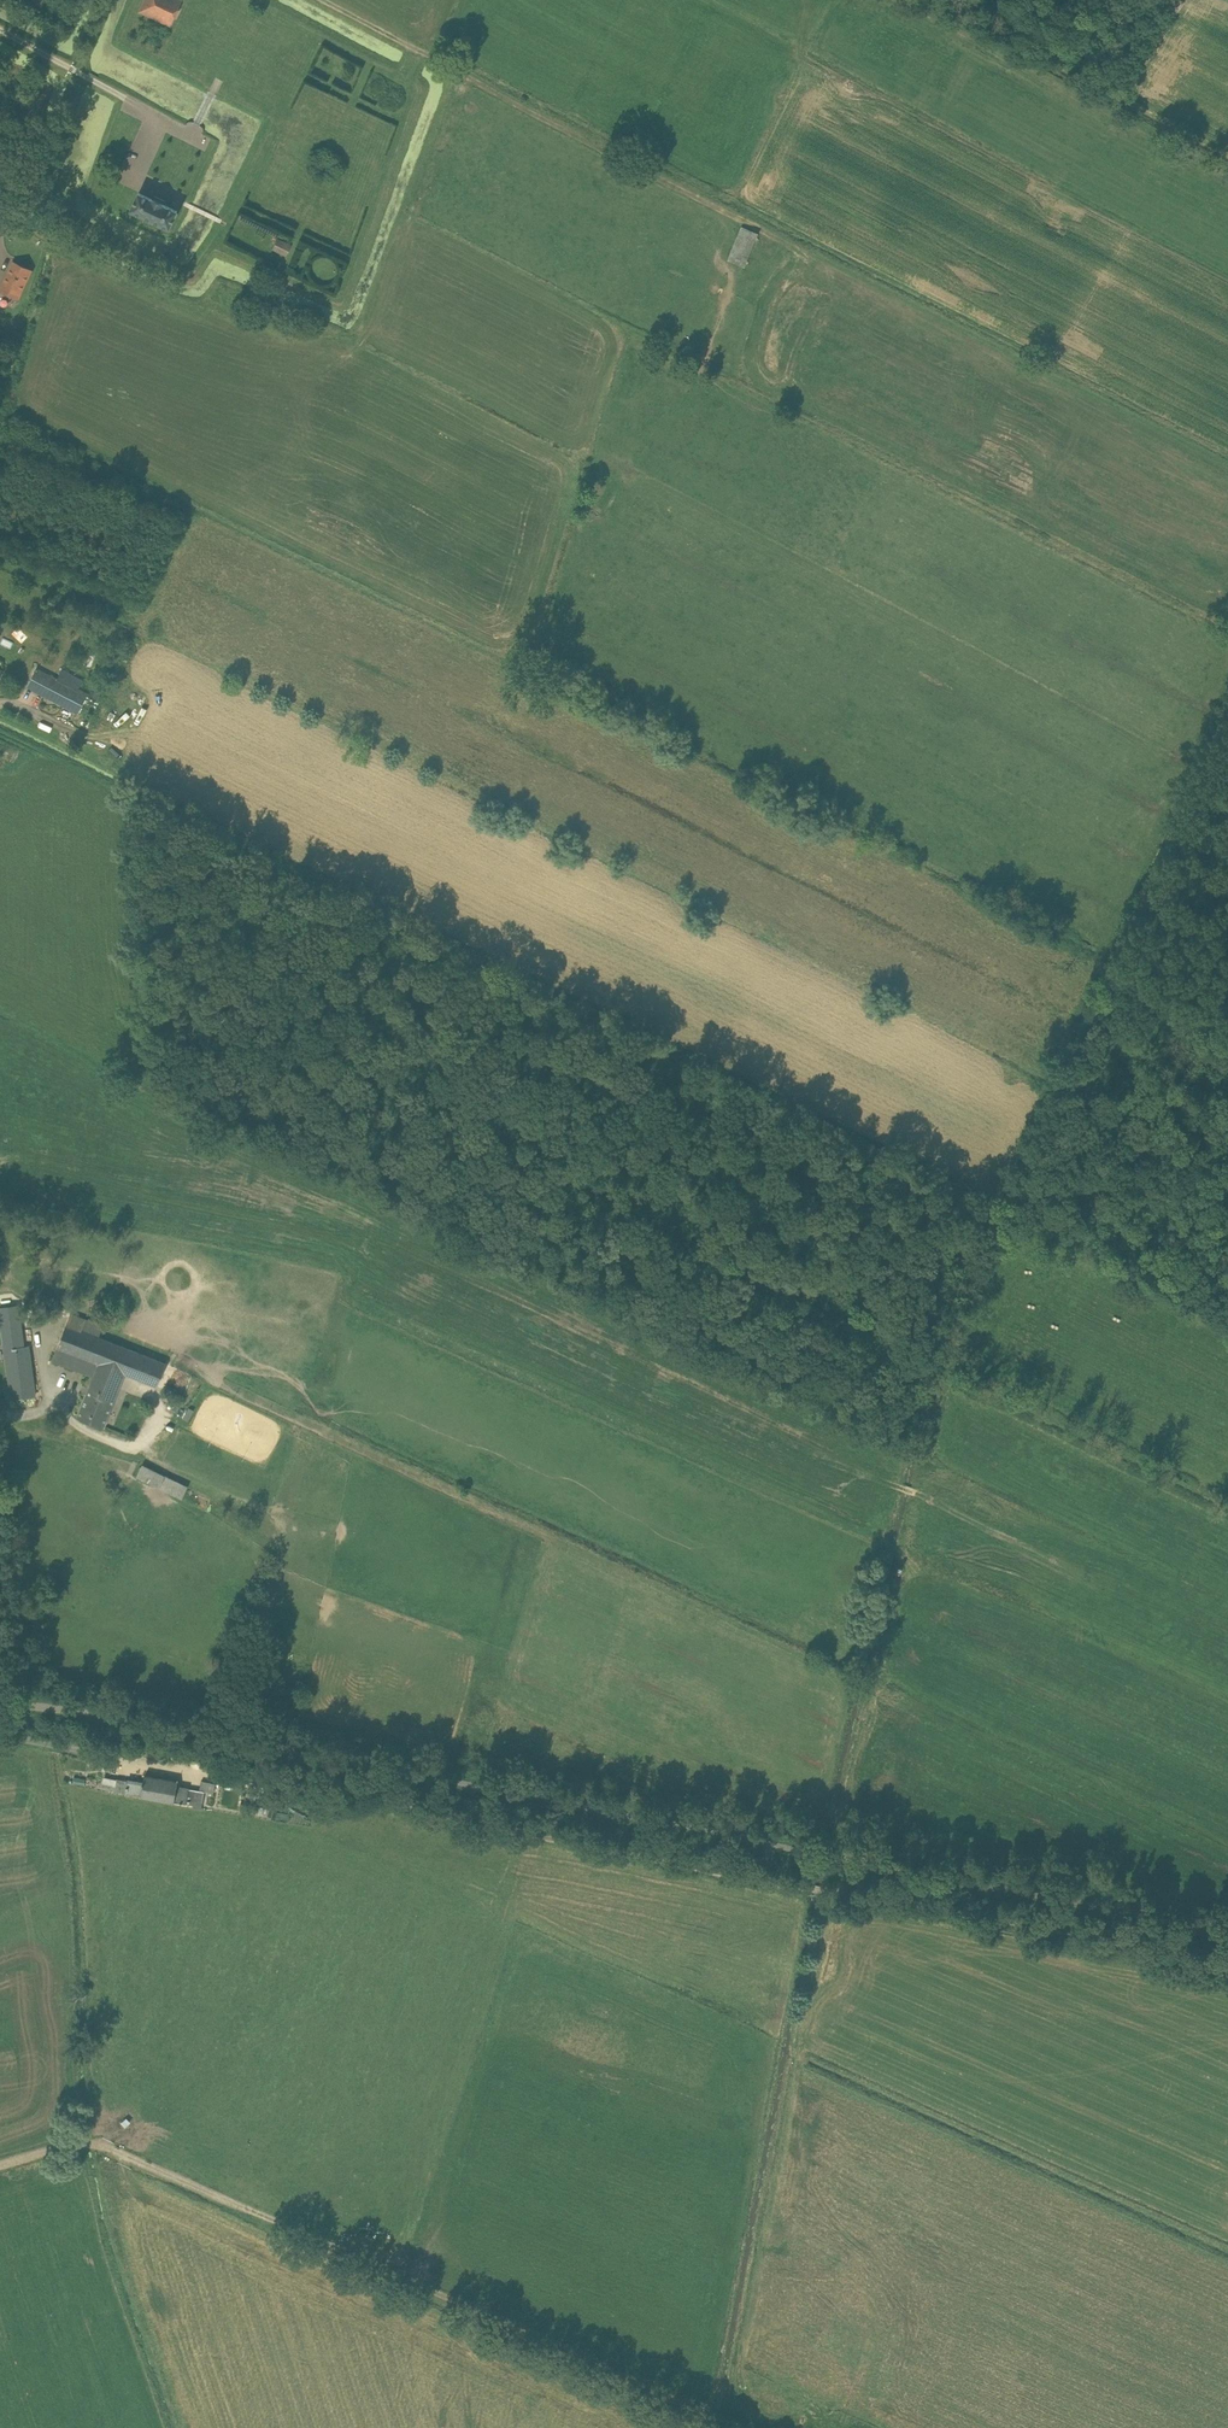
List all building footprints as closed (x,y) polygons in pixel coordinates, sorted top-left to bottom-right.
[(140,11),(171,25),(182,0),(145,0),(140,11)] [(177,210),(139,192),(131,210),(169,228),(177,210)] [(741,225),(728,259),(747,266),(760,231),(741,225)] [(292,244),(278,238),(273,249),(286,255),(292,244)] [(13,261),(0,288),(0,290),(18,299),(33,270),(13,261)] [(37,668),(27,686),(77,712),(88,694),(78,689),(82,680),(62,670),(57,678),(37,668)] [(3,1331),(21,1328),(18,1304),(0,1306),(0,1307),(3,1331)] [(70,1314),(67,1324),(82,1330),(86,1320),(70,1314)] [(82,1330),(67,1324),(52,1359),(76,1369),(84,1372),(95,1376),(78,1417),(104,1427),(125,1373),(158,1385),(167,1364),(82,1330)] [(33,1327),(21,1328),(24,1346),(29,1346),(35,1345),(33,1327)] [(3,1331),(12,1398),(36,1395),(29,1346),(24,1346),(21,1328),(3,1331)] [(84,1372),(76,1369),(73,1376),(81,1379),(84,1372)] [(184,1498),(188,1488),(138,1465),(134,1475),(184,1498)] [(102,1788),(124,1793),(127,1780),(104,1775),(102,1788)] [(178,1780),(145,1775),(143,1783),(141,1796),(174,1802),(177,1785),(178,1780)] [(143,1783),(127,1780),(124,1793),(141,1796),(143,1783)] [(201,1780),(200,1788),(205,1789),(214,1791),(215,1782),(201,1780)] [(200,1788),(177,1785),(174,1802),(195,1805),(194,1807),(202,1808),(205,1789),(200,1788)]
